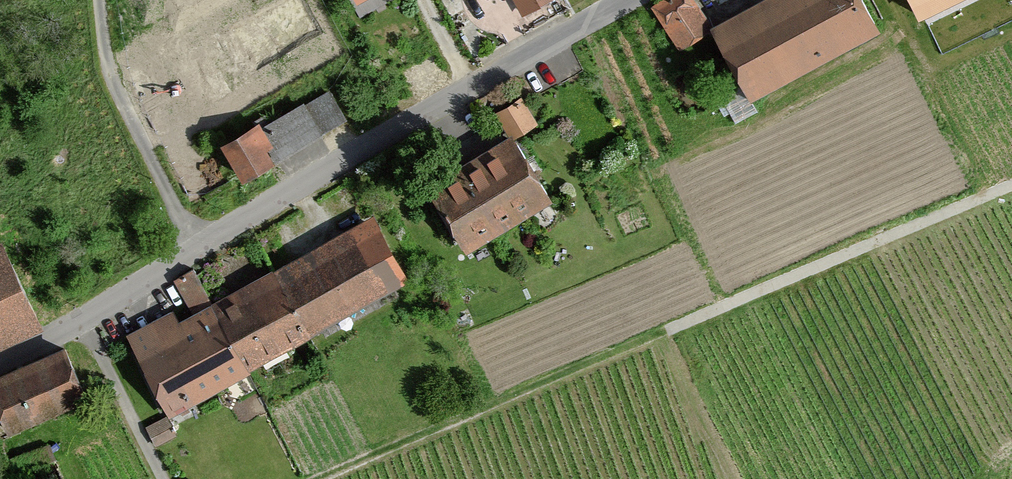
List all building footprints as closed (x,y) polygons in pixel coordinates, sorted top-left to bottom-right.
[(519,14),(547,0),(511,0),(519,14)] [(650,10),(677,54),(714,31),(695,0),(667,0),(650,10)] [(714,31),(753,106),(885,37),(865,0),(773,0),(714,31)] [(921,18),(958,0),(912,0),(921,18)] [(281,162),(349,125),(331,93),(264,131),(281,162)] [(519,101),(493,116),(509,143),(534,128),(519,101)] [(245,185),(281,162),(264,131),(260,125),(222,147),(245,185)] [(520,139),(429,188),(466,254),(554,206),(520,139)] [(376,220),(277,274),(315,343),(414,289),(376,220)] [(0,248),(0,356),(46,336),(6,245),(0,248)] [(210,304),(193,274),(171,286),(189,317),(210,304)] [(277,274),(214,308),(251,380),(315,343),(277,274)] [(173,313),(127,337),(173,426),(251,380),(214,308),(178,322),(173,313)] [(0,377),(0,417),(8,437),(90,404),(69,350),(0,377)] [(155,452),(175,441),(167,425),(146,436),(155,452)]
